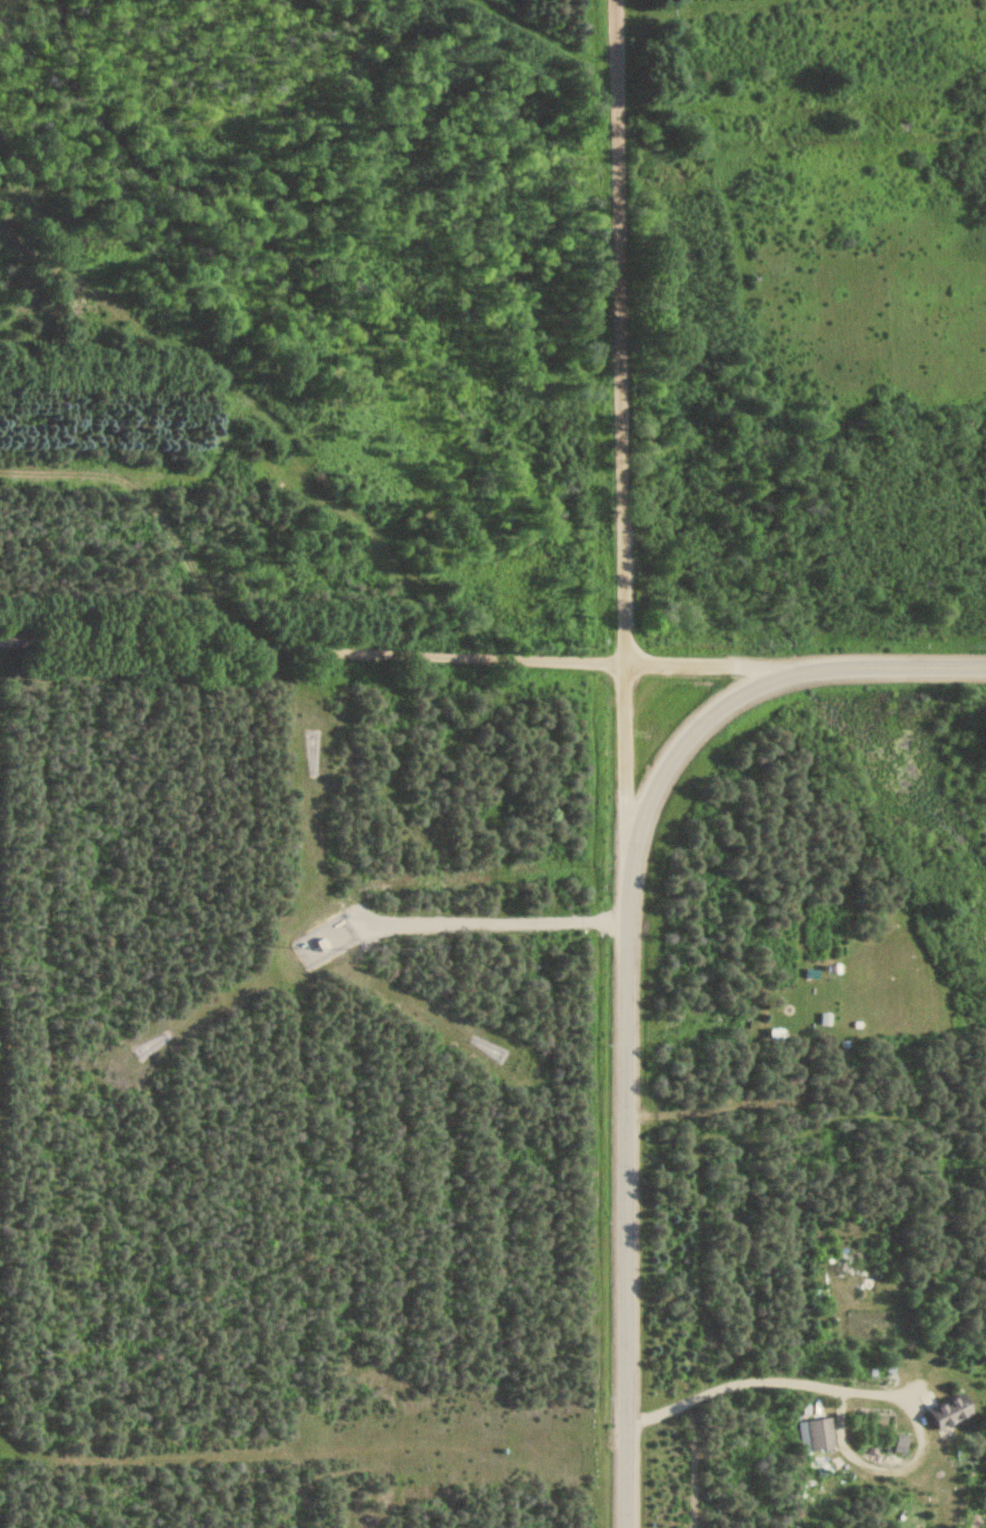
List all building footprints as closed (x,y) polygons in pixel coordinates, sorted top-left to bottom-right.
[(969,1413),(959,1393),(925,1409),(935,1430),(969,1413)] [(807,1420),(809,1449),(833,1447),(831,1418),(807,1420)]
